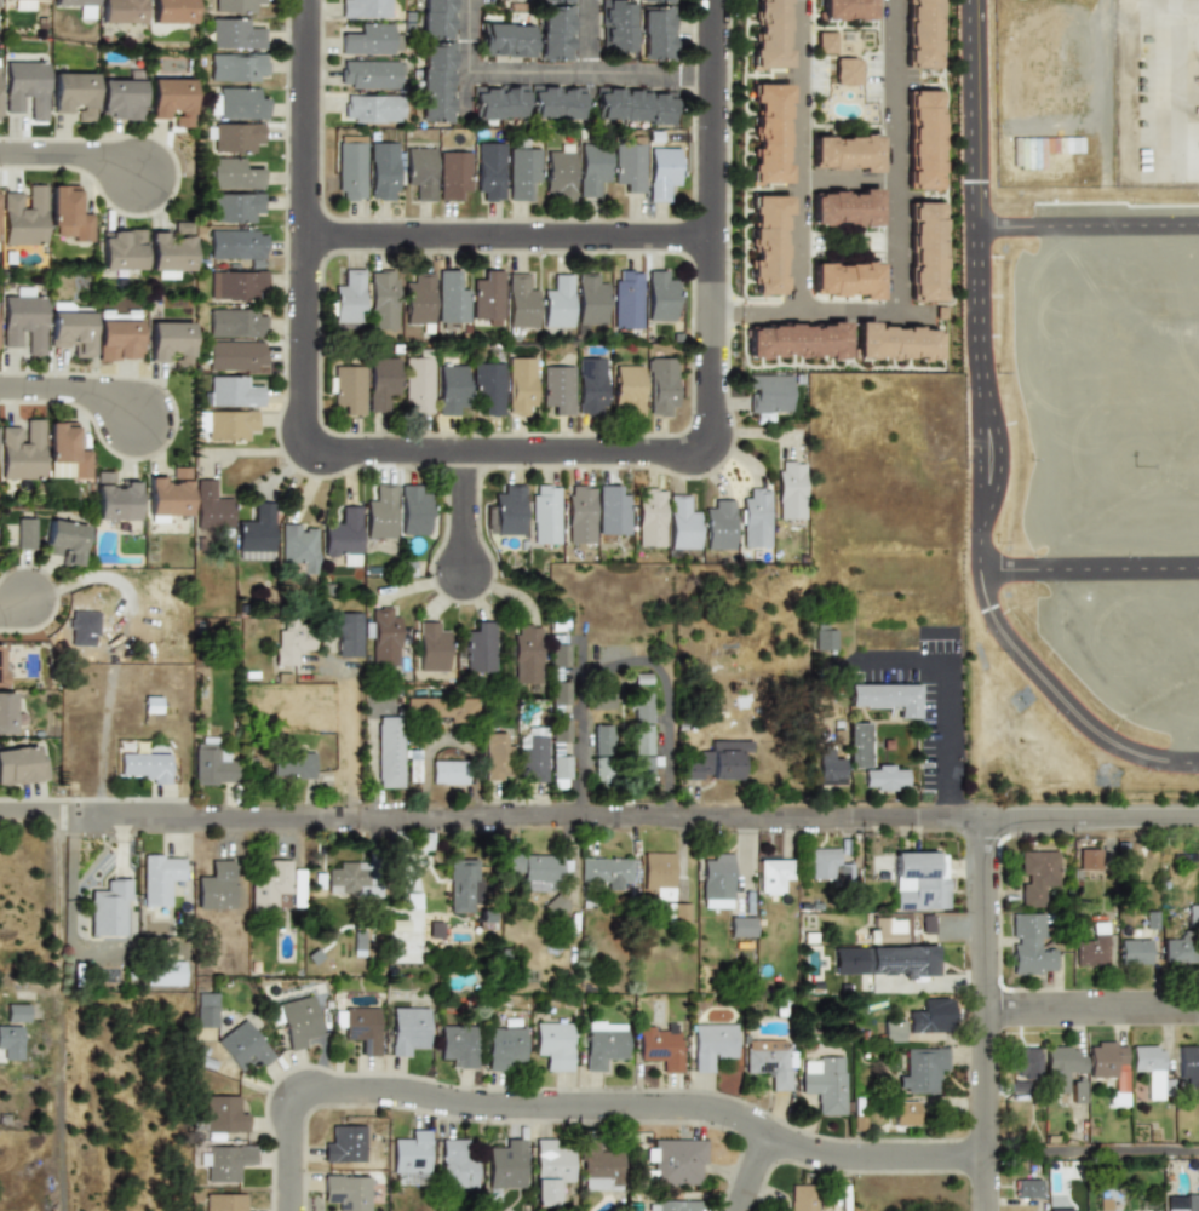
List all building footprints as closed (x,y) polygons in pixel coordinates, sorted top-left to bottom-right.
[(52,5),(80,6),(80,17),(93,18),(94,0),(52,0),(52,5)] [(141,23),(142,0),(101,0),(100,23),(141,23)] [(193,23),(192,0),(151,0),(151,23),(193,23)] [(214,13),(255,14),(255,4),(264,4),(264,0),(214,0),(214,13)] [(340,18),(390,19),(390,0),(341,0),(340,18)] [(426,42),(427,0),(455,0),(455,42),(426,42)] [(607,52),(607,0),(629,0),(629,30),(630,30),(630,52),(607,52)] [(754,69),(788,68),(787,49),(786,49),(785,0),(752,0),(754,69)] [(821,20),(872,20),(872,0),(821,0),(821,20)] [(905,68),(937,68),(936,0),(905,0),(905,68)] [(643,7),(671,8),(671,35),(672,35),(672,58),(643,58),(643,39),(641,39),(641,7),(643,7)] [(543,8),(570,8),(570,36),(568,36),(568,57),(540,57),(540,40),(541,40),(543,8)] [(210,48),(264,49),(264,28),(248,28),(248,19),(211,19),(210,48)] [(400,56),(400,34),(391,34),(392,24),(359,23),(359,34),(341,33),(340,54),(400,56)] [(484,25),(506,25),(506,27),(530,27),(529,57),(484,57),(484,25)] [(835,33),(817,33),(817,54),(834,54),(835,33)] [(455,46),(455,74),(454,74),(453,125),(425,125),(425,76),(426,76),(428,46),(455,46)] [(210,54),(209,81),(258,82),(258,75),(266,75),(267,55),(210,54)] [(1058,55),(1027,56),(1029,88),(1050,87),(1049,81),(1059,81),(1058,55)] [(860,59),(834,58),(834,85),(860,85),(860,59)] [(341,88),(399,87),(398,61),(341,62),(341,88)] [(4,113),(22,113),(22,93),(29,93),(29,121),(46,121),(46,62),(4,62),(4,113)] [(94,74),(52,73),(52,113),(74,113),(74,122),(94,122),(94,74)] [(141,80),(100,79),(99,119),(141,120),(141,80)] [(171,127),(191,127),(190,79),(149,79),(149,119),(171,118),(171,127)] [(786,85),(749,84),(749,102),(753,102),(751,184),(786,184),(787,164),(784,164),(786,85)] [(267,119),(267,99),(259,99),(258,88),(218,88),(218,120),(267,119)] [(476,91),(527,91),(527,122),(476,122),(476,91)] [(561,93),(584,93),(584,125),(561,125),(561,124),(537,124),(537,91),(561,92),(561,93)] [(600,91),(626,92),(626,93),(652,93),(652,98),(677,98),(677,127),(675,127),(675,130),(649,130),(649,126),(624,126),(624,125),(602,125),(602,122),(598,122),(600,91)] [(907,190),(938,189),(937,91),(906,91),(907,190)] [(398,121),(398,95),(344,96),(344,122),(398,121)] [(262,144),(263,125),(213,124),(213,152),(254,153),(255,144),(262,144)] [(811,136),(811,169),(859,169),(859,173),(878,173),(878,136),(811,136)] [(337,200),(364,200),(365,137),(338,137),(337,200)] [(396,199),(396,143),(370,143),(370,199),(396,199)] [(504,144),(477,143),(476,192),(483,192),(482,201),(503,201),(504,144)] [(579,198),(598,198),(598,182),(607,182),(607,147),(590,147),(590,144),(578,144),(579,198)] [(614,144),(613,184),(623,184),(623,193),(643,193),(644,144),(614,144)] [(433,148),(405,148),(406,185),(414,185),(415,201),(434,201),(433,148)] [(678,186),(678,148),(649,148),(648,201),(668,202),(668,186),(678,186)] [(508,149),(508,201),(532,201),(532,184),(539,184),(540,149),(508,149)] [(469,152),(438,152),(439,201),(459,201),(459,192),(470,192),(469,152)] [(574,152),(545,152),(544,201),(572,202),(574,152)] [(262,189),(262,168),(244,168),(244,158),(211,158),(210,189),(262,189)] [(25,192),(3,192),(2,244),(44,245),(45,185),(25,185),(25,192)] [(51,186),(50,236),(73,236),(73,241),(92,241),(92,214),(77,214),(78,186),(51,186)] [(810,192),(810,225),(878,226),(878,189),(858,189),(858,193),(810,192)] [(213,193),(212,223),(254,223),(254,213),(262,213),(263,194),(213,193)] [(787,196),(750,196),(749,294),(782,295),(782,277),(780,277),(781,214),(786,214),(787,196)] [(940,203),(909,202),(907,301),(938,302),(940,203)] [(148,234),(148,269),(190,270),(191,222),(172,221),(172,234),(148,234)] [(101,230),(100,269),(142,270),(143,231),(101,230)] [(265,259),(265,232),(209,230),(209,258),(265,259)] [(810,264),(810,296),(858,295),(859,300),(878,300),(878,263),(810,264)] [(333,323),(363,324),(364,270),(344,269),(343,286),(334,286),(333,323)] [(458,271),(438,270),(437,322),(468,323),(469,290),(458,289),(458,271)] [(370,271),(370,329),(395,330),(396,272),(370,271)] [(472,319),(503,319),(503,271),(483,271),(483,279),(472,280),(472,319)] [(641,329),(642,272),(615,271),(614,328),(641,329)] [(647,321),(675,321),(676,280),(667,280),(667,271),(648,271),(647,321)] [(210,272),(209,299),(265,300),(265,272),(210,272)] [(404,282),(405,324),(433,324),(432,273),(412,274),(413,282),(404,282)] [(509,328),(537,327),(536,290),(528,290),(527,273),(507,274),(509,328)] [(572,275),(553,275),(553,291),(543,291),(542,327),(572,327),(572,275)] [(576,325),(606,326),(607,283),(597,283),(598,275),(577,275),(576,325)] [(7,299),(19,299),(19,304),(33,304),(35,300),(35,299),(39,299),(39,297),(42,297),(42,299),(47,299),(47,329),(46,329),(47,355),(33,355),(33,332),(30,332),(30,327),(25,327),(25,332),(23,332),(23,346),(7,346),(7,299)] [(208,336),(265,337),(266,316),(255,316),(255,309),(208,309),(208,336)] [(138,321),(138,313),(98,311),(98,319),(138,321)] [(54,315),(94,315),(94,357),(79,357),(79,342),(78,342),(78,340),(76,338),(69,338),(69,345),(54,345),(54,315)] [(854,358),(919,358),(919,360),(936,360),(936,328),(874,328),(874,322),(854,322),(854,358)] [(102,323),(142,323),(142,358),(119,358),(120,352),(115,352),(115,355),(102,355),(102,323)] [(845,355),(844,324),(745,327),(746,358),(845,355)] [(154,325),(193,325),(194,371),(178,371),(178,362),(183,362),(183,351),(179,351),(179,354),(170,354),(170,361),(154,361),(154,325)] [(265,342),(208,341),(207,369),(264,371),(265,342)] [(391,396),(396,397),(398,359),(369,358),(367,412),(391,413),(391,396)] [(404,358),(403,413),(431,413),(432,358),(404,358)] [(534,358),(508,358),(508,414),(533,414),(534,358)] [(648,416),(675,416),(674,358),(647,359),(648,416)] [(503,363),(474,363),(474,415),(502,415),(503,363)] [(466,408),(467,366),(439,365),(437,415),(457,416),(458,407),(466,408)] [(643,366),(613,365),(612,415),(642,415),(643,366)] [(342,415),(363,415),(364,366),(333,366),(332,406),(342,406),(342,415)] [(573,415),(572,366),(542,367),(542,406),(551,406),(551,415),(573,415)] [(788,375),(744,376),(745,389),(748,389),(749,412),(789,412),(788,375)] [(247,376),(209,377),(210,395),(203,395),(203,407),(262,405),(262,386),(247,386),(247,376)] [(207,441),(248,440),(248,432),(258,432),(257,411),(206,412),(207,441)] [(30,421),(45,421),(45,478),(40,478),(40,481),(36,481),(36,478),(31,478),(31,475),(17,475),(17,478),(5,478),(5,430),(21,431),(21,446),(23,446),(23,452),(28,452),(28,446),(30,446),(30,421)] [(53,425),(64,425),(64,429),(79,429),(78,453),(92,453),(92,478),(76,478),(76,463),(52,463),(52,458),(51,458),(51,454),(52,454),(53,425)] [(803,519),(802,462),(776,463),(777,519),(803,519)] [(147,516),(189,515),(188,467),(169,468),(169,477),(146,477),(147,516)] [(136,520),(136,483),(112,483),(112,472),(95,471),(94,519),(136,520)] [(216,480),(196,480),(195,528),(231,528),(232,498),(216,498),(216,480)] [(365,537),(393,538),(395,485),(376,485),(375,501),(366,501),(365,537)] [(418,485),(400,485),(400,535),(429,535),(428,494),(418,494),(418,485)] [(523,485),(502,485),(502,493),(493,493),(494,535),(523,535),(523,485)] [(628,535),(628,495),(619,495),(619,486),(598,485),(597,534),(628,535)] [(591,543),(591,486),(566,487),(567,543),(591,543)] [(558,487),(532,487),(531,543),(558,544),(558,487)] [(636,546),(662,547),(663,489),(637,489),(636,546)] [(741,547),(769,547),(768,489),(747,490),(747,498),(740,498),(741,547)] [(668,548),(697,549),(698,512),(688,512),(688,495),(668,495),(668,548)] [(732,500),(712,500),(712,508),(704,508),(703,549),(731,550),(732,500)] [(236,550),(273,551),(274,503),(254,502),(254,522),(237,521),(236,550)] [(323,523),(323,556),(342,556),(342,566),(360,566),(360,507),(341,507),(341,523),(323,523)] [(34,548),(33,518),(16,518),(16,549),(34,548)] [(85,525),(48,519),(43,554),(61,557),(60,564),(79,567),(85,525)] [(280,564),(301,565),(301,574),(315,574),(316,529),(298,529),(299,525),(281,524),(280,564)] [(271,551),(238,552),(238,560),(272,559),(271,551)] [(397,665),(396,616),(390,616),(390,608),(370,608),(371,665),(397,665)] [(88,646),(89,636),(97,637),(98,610),(70,609),(69,646),(88,646)] [(335,656),(359,657),(360,613),(327,612),(327,630),(335,631),(335,656)] [(313,651),(312,631),(300,632),(299,619),(281,619),(281,630),(274,630),(274,666),(296,665),(296,652),(313,651)] [(820,622),(832,621),(832,625),(839,627),(839,648),(820,648),(820,622)] [(446,672),(447,631),(437,630),(437,622),(417,622),(416,671),(446,672)] [(463,631),(464,672),(493,671),(493,622),(473,622),(473,631),(463,631)] [(512,683),(538,683),(539,626),(512,625),(512,683)] [(548,668),(567,667),(566,644),(548,644),(548,668)] [(10,687),(0,687),(0,645),(2,645),(2,647),(7,647),(7,673),(10,673),(10,687)] [(853,679),(922,678),(923,712),(902,712),(902,701),(853,701),(853,679)] [(548,682),(549,705),(568,704),(567,681),(548,682)] [(590,710),(612,710),(612,693),(590,693),(590,710)] [(647,693),(628,693),(629,723),(647,723),(647,693)] [(16,735),(0,735),(0,694),(16,694),(16,735)] [(475,698),(404,698),(404,718),(447,718),(447,723),(474,724),(475,698)] [(399,787),(398,717),(374,718),(374,787),(399,787)] [(567,756),(558,756),(558,742),(567,742),(567,719),(549,719),(548,788),(561,788),(561,779),(567,779),(567,756)] [(856,721),(873,719),(872,763),(855,763),(856,721)] [(590,755),(608,755),(609,725),(591,725),(590,755)] [(649,725),(630,725),(629,787),(647,787),(649,725)] [(501,733),(481,733),(481,779),(506,779),(506,745),(501,746),(501,733)] [(543,781),(542,736),(524,736),(524,749),(515,749),(516,781),(543,781)] [(193,783),(234,784),(234,761),(227,761),(227,749),(216,749),(216,740),(194,739),(193,783)] [(735,779),(736,741),(707,741),(707,751),(694,751),(694,762),(678,762),(678,779),(735,779)] [(7,784),(0,785),(0,754),(30,750),(30,748),(34,747),(35,750),(39,748),(40,762),(48,761),(50,777),(42,779),(42,780),(21,782),(19,777),(7,779),(7,784)] [(840,758),(828,759),(828,749),(814,749),(815,784),(840,784),(840,758)] [(311,778),(311,752),(269,753),(269,779),(311,778)] [(170,754),(120,754),(119,776),(151,776),(151,784),(169,784),(170,754)] [(591,781),(605,780),(605,757),(590,758),(591,781)] [(428,783),(463,784),(464,761),(429,760),(428,783)] [(882,764),(899,764),(899,768),(912,768),(912,786),(901,787),(901,790),(880,790),(880,786),(868,786),(868,769),(882,768),(882,764)] [(849,864),(835,864),(835,849),(806,848),(806,880),(848,880),(849,864)] [(1079,870),(1101,870),(1100,849),(1079,850),(1079,870)] [(555,856),(519,855),(519,851),(497,850),(496,873),(521,873),(520,891),(542,892),(543,879),(555,879),(555,856)] [(1018,874),(1021,874),(1021,906),(1043,906),(1043,886),(1057,886),(1057,851),(1019,851),(1018,874)] [(669,901),(670,853),(640,852),(639,890),(651,890),(651,900),(669,901)] [(945,910),(945,877),(939,877),(939,852),(891,853),(892,911),(945,910)] [(699,909),(729,908),(728,853),(708,854),(708,860),(698,860),(699,909)] [(169,906),(169,881),(183,881),(183,857),(142,856),(141,906),(169,906)] [(626,882),(626,858),(576,859),(576,882),(602,881),(602,890),(617,890),(616,882),(626,882)] [(443,912),(470,913),(472,860),(445,859),(443,912)] [(756,859),(755,894),(780,894),(780,880),(789,880),(789,860),(756,859)] [(195,877),(196,909),(234,908),(232,860),(209,861),(210,876),(195,877)] [(249,912),(274,912),(274,893),(290,894),(289,906),(300,907),(301,870),(289,869),(289,861),(266,860),(266,876),(249,876),(249,912)] [(324,894),(367,894),(367,862),(335,862),(335,868),(324,868),(324,894)] [(105,891),(90,890),(89,936),(124,936),(125,901),(130,901),(131,879),(105,879),(105,891)] [(665,922),(684,923),(685,905),(666,904),(665,922)] [(1010,913),(1042,913),(1042,936),(1038,936),(1038,951),(1045,951),(1045,948),(1054,947),(1054,969),(1038,970),(1038,974),(1011,974),(1011,943),(1016,943),(1016,937),(1010,937),(1010,913)] [(919,934),(930,933),(929,915),(918,915),(919,934)] [(752,937),(752,917),(727,917),(727,937),(752,937)] [(864,942),(898,943),(898,919),(870,918),(870,930),(865,930),(864,942)] [(1075,940),(1092,939),(1092,922),(1106,922),(1107,962),(1088,963),(1089,964),(1075,964),(1075,940)] [(1120,939),(1137,939),(1136,940),(1138,940),(1138,939),(1151,937),(1151,963),(1120,964),(1120,957),(1119,957),(1118,953),(1120,953),(1120,949),(1119,949),(1119,947),(1120,947),(1120,939)] [(1164,939),(1164,963),(1195,962),(1194,938),(1164,939)] [(859,977),(935,976),(934,945),(859,947),(859,977)] [(182,963),(148,963),(148,985),(182,985),(182,963)] [(276,1003),(287,1051),(311,1045),(309,1033),(320,1031),(312,994),(276,1003)] [(7,1021),(30,1021),(30,1004),(7,1004),(7,1021)] [(195,1027),(217,1027),(217,1005),(195,1005),(195,1027)] [(378,1006),(334,1006),(334,1029),(344,1029),(344,1043),(365,1043),(365,1056),(378,1056),(378,1006)] [(428,1008),(390,1008),(390,1056),(414,1056),(414,1044),(428,1044),(428,1008)] [(882,1023),(882,1041),(907,1041),(906,1031),(939,1031),(939,1010),(894,1011),(894,1023),(882,1023)] [(214,1038),(234,1071),(248,1061),(253,1069),(270,1060),(247,1018),(214,1038)] [(625,1057),(625,1021),(584,1021),(584,1069),(607,1069),(607,1057),(625,1057)] [(546,1071),(570,1071),(570,1022),(533,1022),(533,1057),(546,1057),(546,1071)] [(681,1072),(681,1022),(636,1022),(636,1060),(658,1060),(658,1072),(681,1072)] [(735,1058),(735,1023),(693,1023),(693,1071),(710,1071),(710,1058),(735,1058)] [(7,1063),(7,1050),(27,1050),(27,1025),(0,1025),(0,1063),(7,1063)] [(437,1055),(451,1055),(451,1068),(476,1068),(476,1025),(437,1025),(437,1055)] [(484,1069),(510,1069),(510,1056),(523,1056),(523,1026),(484,1026),(484,1069)] [(744,1078),(768,1077),(768,1090),(790,1090),(790,1039),(744,1039),(744,1078)] [(1089,1078),(1114,1077),(1114,1093),(1109,1093),(1109,1106),(1127,1106),(1126,1046),(1115,1046),(1115,1044),(1089,1044),(1089,1078)] [(1045,1048),(1046,1093),(1067,1093),(1067,1073),(1085,1073),(1084,1055),(1076,1056),(1076,1047),(1045,1048)] [(1161,1047),(1131,1047),(1132,1072),(1147,1071),(1148,1100),(1162,1100),(1162,1090),(1170,1089),(1170,1079),(1162,1079),(1161,1047)] [(1186,1078),(1186,1082),(1198,1081),(1198,1047),(1177,1047),(1178,1078),(1186,1078)] [(947,1048),(908,1048),(908,1068),(896,1068),(896,1092),(934,1092),(935,1071),(946,1071),(947,1048)] [(1039,1078),(1038,1048),(1011,1049),(1011,1070),(1018,1069),(1018,1079),(1039,1078)] [(844,1056),(799,1056),(799,1092),(813,1092),(813,1115),(844,1115),(844,1056)] [(1084,1082),(1070,1082),(1071,1103),(1085,1103),(1084,1082)] [(234,1096),(203,1095),(202,1132),(246,1133),(246,1107),(234,1107),(234,1096)] [(893,1126),(918,1126),(918,1100),(893,1100),(893,1126)] [(331,1142),(331,1125),(366,1125),(365,1161),(323,1160),(325,1142),(331,1142)] [(409,1138),(409,1130),(430,1130),(429,1172),(392,1172),(392,1138),(409,1138)] [(440,1138),(476,1138),(475,1187),(440,1186),(440,1138)] [(505,1147),(505,1140),(524,1140),(524,1188),(487,1188),(488,1147),(505,1147)] [(535,1140),(535,1200),(557,1200),(557,1180),(570,1180),(570,1140),(535,1140)] [(578,1140),(579,1178),(620,1178),(620,1140),(578,1140)] [(653,1140),(654,1164),(647,1165),(648,1183),(671,1186),(701,1184),(700,1165),(711,1163),(711,1140),(653,1140)] [(254,1169),(254,1144),(197,1144),(197,1170),(208,1170),(208,1182),(241,1182),(241,1169),(254,1169)] [(371,1176),(371,1210),(334,1210),(334,1201),(323,1201),(323,1176),(371,1176)] [(1040,1198),(1040,1179),(1015,1180),(1015,1198),(1040,1198)] [(821,1195),(811,1195),(813,1184),(786,1184),(785,1210),(821,1210),(821,1195)] [(205,1194),(205,1210),(254,1210),(254,1206),(241,1206),(241,1194),(205,1194)] [(1166,1196),(1166,1210),(1198,1210),(1198,1196),(1166,1196)] [(656,1210),(699,1210),(699,1201),(667,1200),(655,1201),(656,1210)]
